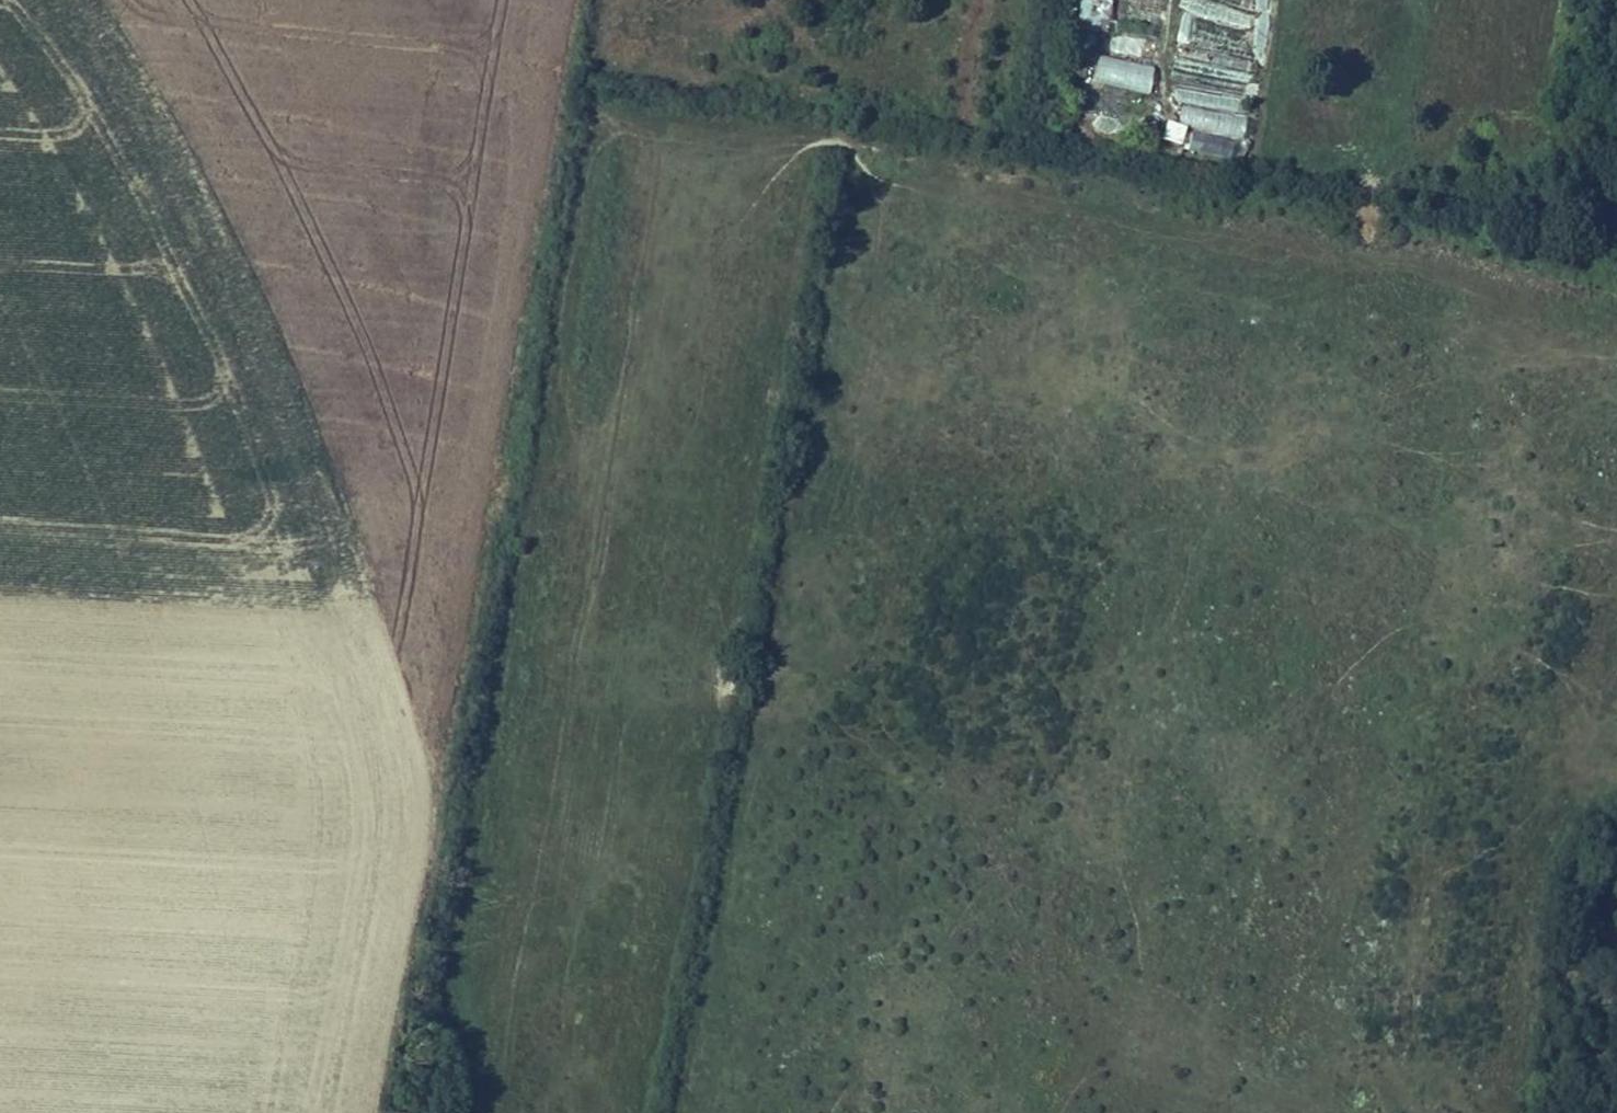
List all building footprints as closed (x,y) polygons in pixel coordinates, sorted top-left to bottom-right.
[(1111,0),(1082,0),(1078,29),(1107,32),(1111,0)] [(1151,91),(1154,64),(1096,57),(1093,84),(1151,91)] [(1181,127),(1239,131),(1242,96),(1184,92),(1181,127)] [(1160,141),(1182,146),(1186,124),(1165,119),(1160,141)]
